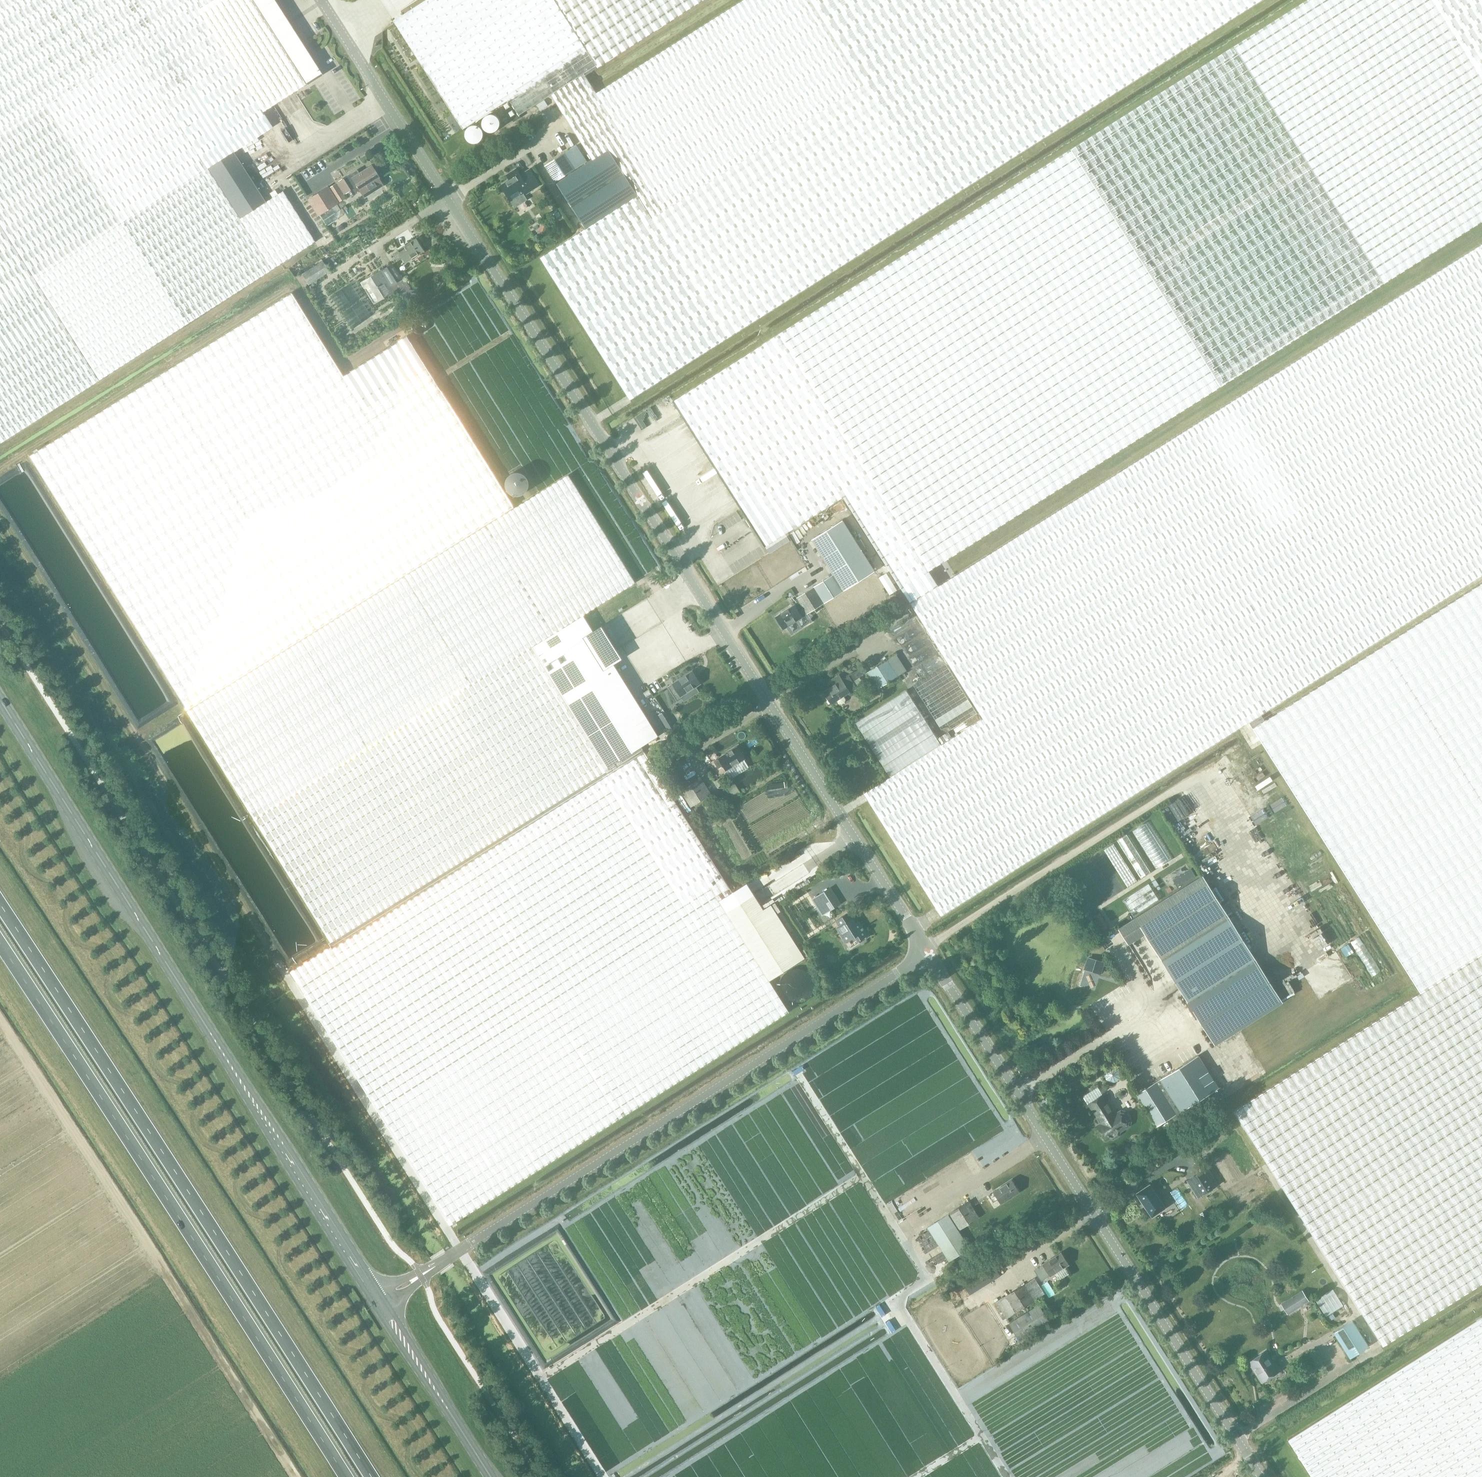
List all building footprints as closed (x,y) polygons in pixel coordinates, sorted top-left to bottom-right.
[(315,241),(283,191),(266,202),(233,151),(273,126),(263,112),(307,83),(307,84),(320,75),(273,0),(0,0),(0,442),(315,241)] [(394,19),(464,128),(509,99),(519,115),(551,95),(556,104),(557,105),(591,84),(583,72),(590,68),(591,69),(700,0),(423,0),(394,19)] [(1261,0),(742,0),(596,93),(591,84),(557,105),(592,160),(570,174),(569,172),(563,177),(564,178),(556,183),(585,228),(538,258),(629,399),(727,337),(1231,19),(1261,0)] [(673,401),(765,546),(843,497),(901,588),(1481,220),(1481,0),(1306,0),(673,401)] [(511,120),(517,117),(509,104),(503,107),(511,120)] [(563,177),(569,172),(587,160),(576,145),(545,166),(555,182),(563,177)] [(357,170),(336,183),(343,194),(350,190),(353,195),(360,191),(363,195),(367,193),(368,195),(379,188),(377,186),(381,184),(377,178),(378,177),(371,166),(359,173),(357,170)] [(511,179),(501,185),(508,197),(520,189),(523,195),(540,184),(530,169),(523,173),(524,174),(521,176),(516,168),(508,174),(511,179)] [(337,203),(328,188),(327,187),(307,199),(317,216),(337,203)] [(406,262),(424,250),(417,238),(398,251),(394,254),(398,261),(403,257),(406,262)] [(1263,382),(911,603),(983,718),(864,793),(941,915),(1481,574),(1481,243),(1263,382)] [(309,285),(329,273),(322,261),(301,274),(309,285)] [(361,283),(374,304),(394,292),(381,270),(361,283)] [(32,460),(189,712),(515,508),(407,335),(343,376),(290,292),(32,460)] [(344,307),(357,328),(367,321),(355,301),(344,307)] [(529,486),(530,483),(529,481),(529,479),(528,477),(527,475),(525,473),(523,473),(521,472),(519,471),(516,471),(514,472),(512,473),(510,474),(509,476),(507,478),(507,480),(506,483),(506,485),(507,487),(508,489),(509,491),(511,493),(513,494),(515,494),(518,495),(520,495),(522,494),(525,493),(526,491),(528,490),(529,488),(529,486)] [(658,737),(614,665),(620,660),(615,652),(608,656),(583,615),(635,582),(568,475),(189,712),(332,941),(608,770),(607,768),(658,737)] [(843,521),(812,540),(834,575),(844,592),(875,572),(843,521)] [(807,615),(844,592),(834,575),(797,598),(800,603),(795,606),(795,605),(776,617),(783,629),(802,617),(799,612),(804,609),(807,615)] [(1263,718),(1260,714),(1248,721),(1255,732),(1260,739),(1420,992),(1481,953),(1481,581),(1263,718)] [(902,643),(923,631),(919,622),(897,634),(902,643)] [(887,660),(898,676),(907,671),(896,654),(887,660)] [(878,689),(898,676),(887,660),(868,673),(878,689)] [(913,685),(939,726),(946,722),(951,729),(976,713),(945,664),(913,685)] [(695,686),(700,683),(692,671),(672,683),(673,684),(668,686),(678,700),(682,698),(684,700),(698,691),(695,686)] [(660,686),(667,681),(662,674),(655,679),(660,686)] [(843,696),(857,688),(849,676),(842,680),(839,676),(831,681),(834,685),(823,692),(831,704),(837,700),(839,704),(842,704),(844,703),(845,699),(843,696)] [(726,770),(745,758),(738,747),(719,759),(714,762),(718,768),(723,765),(726,770)] [(788,948),(795,943),(771,904),(763,909),(754,894),(740,903),(653,766),(301,988),(450,1225),(789,1011),(769,980),(797,963),(788,948)] [(692,807),(711,795),(701,778),(681,791),(692,807)] [(735,782),(727,785),(732,795),(740,791),(735,782)] [(1295,823),(1285,829),(1288,834),(1298,829),(1295,823)] [(1226,902),(1221,905),(1220,903),(1224,901),(1216,887),(1212,890),(1203,876),(1118,929),(1128,944),(1145,934),(1188,1003),(1186,1004),(1196,1019),(1198,1018),(1215,1045),(1283,1003),(1262,969),(1246,945),(1251,942),(1244,931),(1239,934),(1227,915),(1232,912),(1226,902)] [(1123,900),(1133,917),(1159,900),(1148,884),(1123,900)] [(841,903),(829,885),(813,895),(825,913),(841,903)] [(750,888),(742,893),(745,898),(753,893),(750,888)] [(1283,898),(1286,903),(1301,894),(1299,889),(1283,898)] [(859,943),(858,941),(865,937),(866,939),(871,936),(866,929),(864,930),(859,921),(856,923),(849,912),(836,921),(840,927),(837,928),(850,949),(859,943)] [(1124,973),(1127,971),(1112,949),(1108,951),(1124,973)] [(1326,950),(1315,954),(1317,961),(1328,957),(1326,950)] [(1233,1110),(1382,1345),(1481,1282),(1481,953),(1420,992),(1233,1110)] [(802,970),(797,969),(792,970),(788,972),(784,974),(781,978),(780,982),(779,987),(780,992),(782,996),(785,1000),(788,1002),(793,1004),(797,1004),(802,1003),(807,1001),(810,998),(813,994),(814,989),(814,984),(813,979),(810,975),(806,972),(802,970)] [(1198,1056),(1136,1095),(1156,1127),(1218,1088),(1198,1056)] [(1246,1072),(1249,1079),(1257,1076),(1254,1069),(1246,1072)] [(1122,1110),(1118,1112),(1115,1114),(1102,1094),(1088,1104),(1100,1123),(1096,1126),(1105,1140),(1109,1138),(1113,1139),(1119,1135),(1119,1132),(1131,1124),(1132,1121),(1125,1110),(1122,1110)] [(1207,1168),(1186,1181),(1197,1198),(1218,1185),(1207,1168)] [(1001,1203),(1020,1192),(1012,1180),(993,1192),(994,1192),(989,1195),(993,1202),(998,1199),(1001,1203)] [(1148,1185),(1134,1194),(1150,1218),(1164,1209),(1148,1185)] [(959,1230),(979,1218),(969,1201),(949,1213),(959,1230)] [(927,1227),(949,1261),(969,1248),(948,1214),(927,1227)] [(1041,1281),(1068,1264),(1061,1252),(1034,1269),(1041,1281)] [(970,1295),(1000,1276),(995,1267),(964,1286),(970,1295)] [(1040,1284),(1047,1296),(1054,1292),(1047,1280),(1040,1284)] [(1006,1318),(1035,1301),(1025,1284),(996,1302),(1006,1318)] [(1326,1314),(1343,1303),(1332,1287),(1315,1297),(1326,1314)] [(1287,1315),(1308,1301),(1302,1290),(1280,1304),(1287,1315)] [(1020,1341),(1050,1322),(1038,1304),(1009,1323),(1020,1341)] [(1287,1439),(1312,1476),(1481,1476),(1481,1315),(1287,1439)] [(1352,1320),(1333,1332),(1350,1357),(1368,1346),(1352,1320)] [(1249,1361),(1262,1382),(1278,1372),(1265,1351),(1249,1361)]
